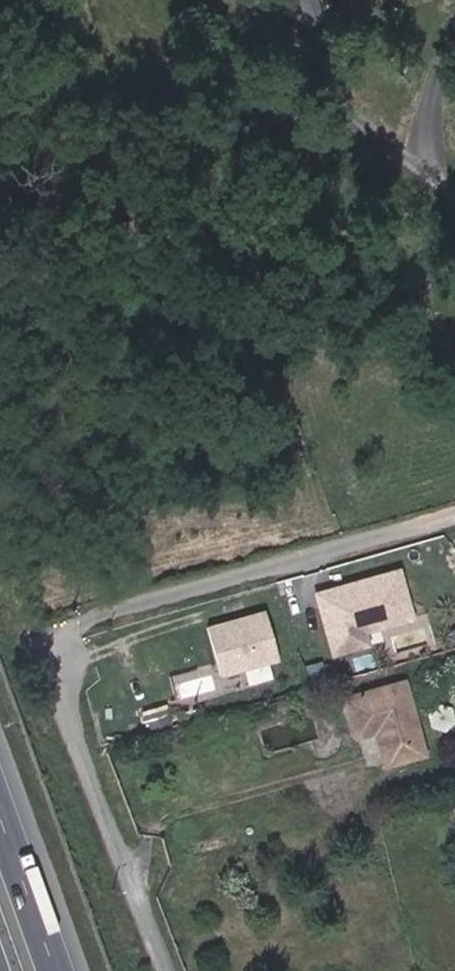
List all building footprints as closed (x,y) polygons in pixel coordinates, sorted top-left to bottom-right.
[(330,589),(333,600),(318,605),(332,653),(348,648),(345,636),(362,631),(410,617),(396,570),(330,589)] [(318,605),(333,600),(330,589),(314,593),(318,605)] [(276,659),(262,611),(205,627),(218,676),(276,659)] [(366,643),(362,631),(345,636),(348,648),(366,643)] [(246,668),(250,682),(276,674),(271,660),(246,668)] [(424,754),(403,681),(344,698),(355,737),(375,732),(385,765),(424,754)] [(453,718),(450,705),(436,702),(426,712),(430,725),(443,729),(453,718)]
